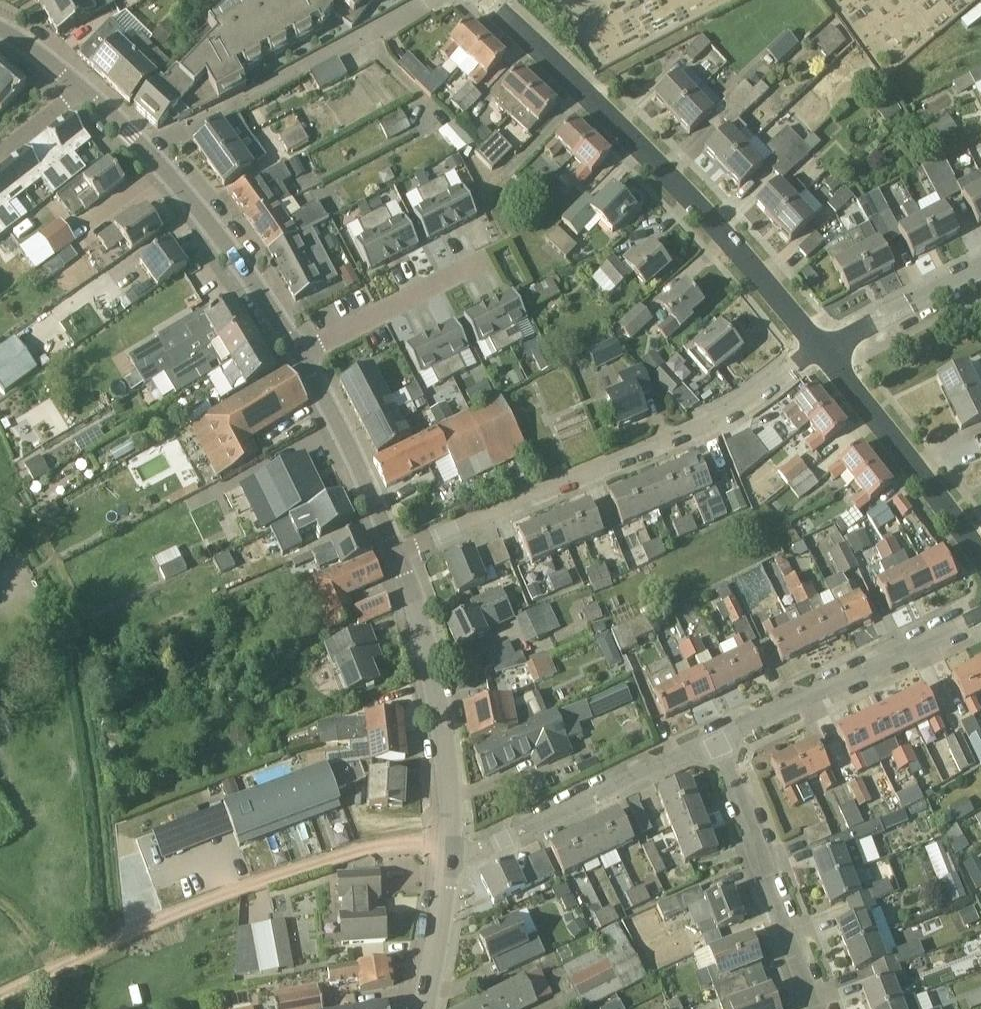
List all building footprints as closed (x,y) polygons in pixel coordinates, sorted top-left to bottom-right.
[(87,0),(38,0),(58,36),(116,4),(114,0),(88,0),(87,0)] [(267,50),(271,59),(288,50),(283,41),(292,36),(297,45),(313,36),(308,27),(317,22),(322,31),(324,30),(322,26),(326,21),(331,14),(352,30),(373,1),(372,0),(268,0),(214,30),(209,24),(208,25),(216,37),(186,69),(220,102),(246,88),(234,66),(241,62),(247,73),(262,64),(258,55),(267,50)] [(194,4),(204,19),(225,5),(222,0),(201,0),(194,4)] [(968,30),(980,19),(980,8),(980,7),(962,22),(968,30)] [(180,30),(169,19),(152,37),(163,48),(180,30)] [(148,44),(139,35),(132,43),(110,21),(78,55),(109,85),(148,44)] [(468,60),(487,40),(468,23),(440,53),(449,62),(459,51),(468,60)] [(421,26),(411,31),(416,41),(426,36),(421,26)] [(832,27),(814,43),(828,59),(846,43),(832,27)] [(778,63),(797,43),(784,31),(765,51),(778,63)] [(710,45),(702,37),(684,53),(692,63),(710,45)] [(487,40),(468,60),(479,70),(469,80),(477,87),(505,57),(487,40)] [(169,63),(148,44),(109,85),(129,104),(169,63)] [(450,78),(440,68),(431,77),(408,53),(398,64),(431,97),(450,78)] [(337,59),(309,74),(319,92),(347,76),(337,59)] [(0,66),(0,112),(26,86),(1,65),(0,66)] [(704,85),(687,68),(678,76),(677,75),(654,97),(672,116),(704,85)] [(220,102),(186,69),(181,74),(176,70),(164,84),(161,81),(158,84),(157,84),(134,108),(158,130),(172,115),(179,122),(221,102),(220,102)] [(969,75),(975,86),(980,83),(980,69),(969,75)] [(538,88),(520,70),(492,100),(510,118),(538,88)] [(960,95),(975,86),(969,75),(953,84),(960,95)] [(745,81),(726,98),(735,107),(753,90),(745,81)] [(761,83),(753,90),(735,107),(743,116),(769,91),(761,83)] [(469,84),(452,102),(464,114),(481,96),(469,84)] [(722,104),(721,103),(704,85),(672,116),(690,135),(722,104)] [(538,88),(510,118),(528,134),(556,105),(538,88)] [(892,99),(876,111),(886,124),(902,112),(892,99)] [(237,113),(220,123),(193,142),(208,164),(236,145),(229,136),(244,125),(237,113)] [(403,113),(380,124),(388,140),(411,129),(403,113)] [(94,143),(74,118),(52,135),(63,149),(53,156),(74,183),(84,176),(72,160),(94,143)] [(722,170),(745,148),(737,139),(747,130),(737,120),(705,151),(722,170)] [(574,121),(545,151),(553,159),(564,148),(573,158),(592,139),(574,121)] [(457,122),(439,133),(457,153),(476,143),(457,122)] [(938,122),(926,132),(922,127),(918,130),(931,147),(948,136),(938,122)] [(309,141),(301,126),(279,138),(288,152),(309,141)] [(492,135),(483,127),(475,136),(484,143),(492,135)] [(788,128),(765,149),(772,156),(765,163),(774,172),(803,144),(788,128)] [(513,150),(497,134),(476,153),(492,170),(513,150)] [(774,172),(782,181),(822,143),(813,135),(803,144),(774,172)] [(610,156),(592,139),(573,158),(582,167),(572,177),(581,186),(610,156)] [(208,164),(224,187),(266,158),(258,146),(243,155),(236,145),(208,164)] [(763,167),(745,148),(722,170),(740,189),(763,167)] [(44,163),(33,149),(11,167),(31,192),(53,175),(65,190),(74,183),(53,156),(44,163)] [(451,173),(463,167),(458,157),(446,163),(451,173)] [(943,157),(933,162),(944,184),(955,178),(943,157)] [(300,158),(290,163),(297,178),(308,173),(300,158)] [(107,160),(69,190),(85,211),(124,181),(109,162),(107,160)] [(934,189),(944,184),(933,162),(922,168),(934,189)] [(275,206),(291,199),(282,185),(292,179),(283,165),(229,194),(246,218),(274,204),(275,206)] [(11,167),(0,175),(0,217),(12,232),(21,225),(9,209),(31,192),(11,167)] [(429,185),(423,173),(415,177),(421,189),(429,185)] [(825,186),(833,194),(840,186),(832,178),(825,186)] [(462,189),(452,195),(443,179),(430,186),(452,229),(476,216),(462,189)] [(773,223),(796,201),(806,192),(797,182),(787,192),(778,183),(755,205),(773,223)] [(430,186),(416,193),(424,209),(414,214),(427,241),(452,229),(430,186)] [(963,196),(978,225),(980,223),(980,187),(963,196)] [(613,188),(594,207),(590,210),(597,217),(613,233),(635,210),(613,188)] [(854,197),(845,189),(827,206),(836,214),(854,197)] [(936,247),(921,218),(900,230),(879,191),(867,197),(890,241),(900,235),(913,259),(936,247)] [(890,241),(867,197),(857,202),(869,224),(847,236),(850,242),(871,281),(894,269),(881,246),(890,241)] [(594,207),(585,198),(562,221),(578,237),(597,217),(590,210),(594,207)] [(379,199),(368,204),(371,212),(383,207),(379,199)] [(813,220),(796,201),(773,223),(791,242),(813,220)] [(315,202),(288,221),(278,206),(276,207),(275,206),(274,204),(246,218),(269,250),(310,229),(328,220),(315,202)] [(364,220),(372,216),(366,204),(358,208),(364,220)] [(944,206),(921,218),(936,247),(959,235),(944,206)] [(404,219),(393,224),(385,209),(372,216),(393,258),(418,246),(404,219)] [(161,231),(146,211),(138,216),(135,212),(98,239),(107,252),(124,240),(132,252),(161,231)] [(393,258),(372,216),(364,220),(347,228),(369,271),(393,258)] [(2,240),(11,232),(0,218),(0,237),(2,240)] [(50,230),(40,237),(54,257),(73,243),(63,228),(53,235),(50,230)] [(280,276),(323,254),(310,229),(269,250),(268,251),(280,276)] [(557,229),(546,241),(566,260),(577,248),(557,229)] [(824,243),(816,234),(798,250),(806,259),(824,243)] [(324,241),(330,252),(340,247),(334,236),(324,241)] [(871,281),(850,242),(849,243),(827,254),(848,293),(871,281)] [(169,243),(140,263),(153,281),(143,288),(141,285),(125,297),(132,307),(187,267),(169,243)] [(668,266),(651,247),(638,258),(634,255),(620,267),(613,260),(600,271),(615,288),(633,273),(645,287),(668,266)] [(305,263),(282,275),(286,284),(296,302),(322,288),(338,279),(324,254),(323,254),(305,263)] [(45,266),(53,277),(66,267),(58,257),(45,266)] [(338,272),(347,290),(359,283),(350,266),(338,272)] [(819,280),(809,268),(801,274),(812,286),(819,280)] [(560,295),(553,280),(523,294),(530,309),(560,295)] [(702,305),(685,285),(661,306),(672,318),(657,330),(667,341),(692,319),(690,316),(702,305)] [(513,293),(488,306),(510,349),(524,342),(516,326),(527,320),(513,293)] [(248,325),(234,301),(205,318),(187,329),(194,340),(168,355),(159,340),(128,358),(136,372),(124,379),(131,391),(143,384),(145,386),(164,374),(219,342),(219,343),(248,325)] [(488,306),(464,318),(478,345),(489,340),(497,356),(510,349),(488,306)] [(653,319),(641,306),(619,326),(631,339),(653,319)] [(454,323),(430,336),(452,379),(465,372),(457,356),(468,350),(454,323)] [(219,342),(164,374),(174,392),(194,380),(192,377),(217,361),(221,369),(261,346),(248,325),(219,343),(219,342)] [(721,327),(712,334),(706,328),(689,343),(715,372),(741,350),(721,327)] [(430,336),(406,348),(419,375),(430,370),(438,385),(452,379),(430,336)] [(0,350),(0,386),(5,393),(38,369),(16,339),(0,350)] [(622,356),(615,341),(591,353),(597,368),(622,356)] [(261,346),(221,369),(236,393),(275,370),(261,346)] [(554,367),(545,348),(533,354),(542,373),(554,367)] [(642,361),(651,375),(665,366),(655,352),(642,361)] [(949,405),(979,391),(966,366),(937,380),(949,405)] [(363,429),(396,414),(407,407),(402,395),(390,401),(381,387),(372,367),(340,384),(363,429)] [(651,393),(640,367),(619,376),(624,388),(605,396),(619,429),(647,417),(639,399),(651,393)] [(666,367),(655,377),(670,394),(681,385),(666,367)] [(519,370),(508,376),(514,387),(525,382),(519,370)] [(288,371),(279,377),(230,405),(192,428),(219,477),(256,456),(247,439),(308,401),(288,371)] [(406,391),(413,404),(424,399),(417,385),(406,391)] [(814,388),(795,403),(782,414),(789,422),(797,433),(809,424),(830,408),(814,388)] [(949,405),(961,431),(980,421),(980,396),(979,391),(949,405)] [(448,457),(461,484),(527,451),(511,424),(499,400),(374,462),(386,488),(448,457)] [(446,403),(430,411),(438,427),(454,420),(446,403)] [(830,408),(809,424),(818,435),(806,445),(813,453),(845,428),(830,408)] [(405,423),(402,425),(396,414),(363,429),(378,457),(413,440),(405,423)] [(749,431),(726,444),(729,453),(739,479),(739,478),(768,456),(749,431)] [(177,439),(174,433),(167,437),(170,443),(177,439)] [(84,438),(75,443),(81,453),(89,448),(84,438)] [(131,441),(110,452),(116,462),(136,450),(131,441)] [(876,466),(860,447),(828,472),(835,481),(846,472),(855,483),(876,466)] [(273,531),(329,503),(304,452),(249,482),(273,531)] [(42,458),(26,466),(34,481),(51,473),(42,458)] [(680,466),(693,499),(703,495),(711,492),(697,459),(680,466)] [(806,471),(797,459),(779,473),(788,485),(806,471)] [(662,474),(675,506),(693,499),(680,466),(662,474)] [(876,466),(855,483),(863,494),(852,503),(859,511),(891,486),(876,466)] [(809,471),(789,486),(799,499),(819,484),(809,471)] [(645,481),(658,513),(675,506),(662,474),(645,481)] [(627,488),(640,520),(658,513),(645,481),(627,488)] [(627,488),(609,496),(622,527),(640,520),(627,488)] [(733,514),(735,513),(746,509),(738,491),(726,496),(733,514)] [(273,531),(271,532),(278,546),(316,528),(321,538),(353,521),(350,512),(345,504),(341,497),(330,503),(273,531)] [(901,498),(893,504),(903,517),(911,512),(901,498)] [(58,503),(41,512),(47,524),(63,515),(58,503)] [(571,511),(584,543),(602,535),(589,504),(571,511)] [(882,505),(867,517),(876,531),(892,520),(882,505)] [(709,508),(699,512),(705,526),(715,523),(709,508)] [(571,511),(554,519),(567,550),(584,543),(571,511)] [(691,517),(682,521),(689,536),(697,532),(691,517)] [(554,519),(536,526),(549,557),(567,550),(554,519)] [(835,525),(842,534),(849,529),(841,520),(835,525)] [(689,536),(682,521),(673,524),(680,539),(689,536)] [(536,526),(518,533),(531,564),(549,557),(536,526)] [(864,529),(848,537),(856,554),(872,547),(864,529)] [(362,533),(357,535),(293,562),(295,569),(315,560),(318,569),(338,561),(341,568),(372,556),(362,533)] [(835,551),(846,546),(840,535),(830,540),(835,551)] [(651,544),(657,559),(666,555),(660,540),(651,544)] [(920,563),(910,568),(903,553),(899,555),(892,541),(885,544),(900,572),(914,600),(934,590),(920,563)] [(490,559),(494,568),(509,561),(501,542),(473,554),(472,552),(446,563),(459,595),(485,584),(477,565),(490,559)] [(651,544),(642,548),(648,563),(657,559),(651,544)] [(807,553),(802,544),(794,548),(799,557),(807,553)] [(900,572),(885,544),(876,548),(883,563),(881,564),(887,577),(876,584),(890,611),(914,600),(900,572)] [(835,551),(830,553),(841,576),(857,568),(846,546),(835,551)] [(943,552),(920,563),(934,590),(956,580),(943,552)] [(229,553),(215,560),(222,574),(236,567),(229,553)] [(774,560),(777,565),(783,567),(789,565),(784,555),(774,560)] [(329,632),(356,620),(352,610),(346,596),(383,581),(372,556),(341,568),(308,583),(318,606),(329,632)] [(161,570),(165,579),(186,570),(181,561),(161,570)] [(604,565),(595,568),(602,583),(611,579),(604,565)] [(602,583),(595,568),(586,572),(593,587),(602,583)] [(801,591),(802,591),(791,569),(781,573),(785,582),(798,608),(785,613),(792,628),(804,653),(827,642),(801,591)] [(566,571),(557,575),(563,590),(572,586),(566,571)] [(563,590),(557,575),(548,579),(554,593),(563,590)] [(852,583),(847,585),(830,593),(837,607),(836,607),(848,632),(871,621),(852,583)] [(836,607),(825,612),(818,597),(816,598),(810,586),(802,591),(801,591),(827,642),(848,632),(836,607)] [(282,606),(295,600),(291,591),(277,597),(282,606)] [(501,591),(471,604),(474,611),(447,624),(459,650),(487,636),(484,628),(512,615),(501,591)] [(387,595),(367,603),(374,620),(392,612),(387,595)] [(733,598),(723,604),(731,618),(735,625),(745,620),(733,598)] [(724,622),(731,618),(723,604),(716,607),(724,622)] [(546,605),(536,610),(518,619),(530,643),(558,630),(546,605)] [(599,607),(583,613),(587,624),(603,618),(599,607)] [(647,617),(611,632),(622,654),(637,647),(635,642),(654,634),(647,617)] [(804,653),(792,628),(780,634),(773,621),(763,626),(782,664),(804,653)] [(366,653),(376,649),(368,631),(327,647),(334,666),(336,665),(348,695),(378,682),(366,653)] [(613,644),(609,634),(596,639),(599,646),(605,647),(613,644)] [(744,635),(734,640),(740,653),(726,660),(738,685),(762,673),(744,635)] [(511,640),(484,651),(494,675),(521,663),(511,640)] [(698,640),(689,645),(695,657),(704,653),(698,640)] [(695,657),(689,645),(680,649),(686,662),(695,657)] [(550,657),(525,667),(532,685),(557,675),(550,657)] [(738,685),(726,660),(702,672),(714,696),(738,685)] [(972,718),(976,716),(980,714),(973,699),(980,696),(980,680),(974,666),(952,677),(972,718)] [(679,683),(672,670),(655,679),(648,682),(665,720),(691,708),(679,683)] [(693,676),(679,683),(691,708),(714,696),(702,672),(693,676)] [(631,702),(623,686),(603,696),(609,711),(631,702)] [(924,690),(903,700),(915,727),(928,721),(935,735),(944,731),(924,690)] [(506,735),(516,730),(513,714),(509,699),(464,708),(471,742),(506,735)] [(903,700),(881,711),(893,737),(915,727),(903,700)] [(566,741),(582,735),(578,725),(591,720),(586,704),(556,715),(555,714),(474,752),(484,779),(531,757),(536,769),(570,753),(566,741)] [(881,711),(859,722),(871,748),(878,764),(892,757),(891,756),(900,752),(893,737),(881,711)] [(335,722),(337,745),(350,744),(350,743),(370,741),(370,736),(383,735),(384,739),(392,738),(391,734),(402,733),(400,715),(335,722)] [(859,722),(837,732),(856,773),(866,768),(859,754),(871,748),(859,722)] [(244,728),(230,730),(232,746),(246,744),(244,728)] [(968,738),(980,765),(980,732),(968,738)] [(351,753),(325,756),(326,768),(381,762),(405,759),(402,733),(391,734),(392,738),(384,739),(383,735),(370,736),(370,741),(350,743),(350,744),(351,753)] [(961,735),(945,743),(960,772),(976,765),(961,735)] [(793,753),(807,783),(819,777),(826,792),(836,787),(815,743),(793,753)] [(909,747),(901,752),(908,767),(909,766),(917,762),(909,747)] [(908,767),(901,752),(900,752),(891,756),(892,757),(899,772),(908,767)] [(793,753),(771,764),(792,808),(802,803),(795,788),(807,783),(793,753)] [(583,755),(575,759),(581,772),(598,764),(595,757),(586,761),(583,755)] [(326,768),(326,769),(334,791),(366,780),(366,778),(371,779),(369,807),(388,808),(388,804),(403,805),(404,776),(389,775),(389,774),(380,773),(381,762),(326,768)] [(919,765),(917,762),(909,766),(914,776),(915,775),(922,772),(919,765)] [(232,804),(224,808),(228,815),(238,843),(246,840),(255,837),(297,821),(339,805),(339,804),(334,791),(326,769),(318,772),(309,775),(277,787),(245,799),(232,804)] [(690,781),(658,793),(664,811),(697,799),(690,781)] [(860,781),(849,786),(860,808),(871,802),(860,781)] [(924,801),(917,786),(896,796),(903,811),(924,801)] [(697,799),(664,811),(671,829),(704,816),(697,799)] [(957,823),(975,813),(967,800),(950,810),(957,823)] [(638,803),(629,807),(636,821),(645,817),(638,803)] [(854,803),(839,810),(849,831),(864,825),(854,803)] [(153,835),(156,843),(228,815),(224,808),(153,835)] [(601,821),(616,851),(633,843),(618,812),(601,821)] [(859,844),(884,835),(883,832),(908,822),(904,812),(880,823),(879,821),(825,843),(826,845),(829,854),(813,861),(821,884),(851,872),(851,873),(867,867),(859,844)] [(942,819),(946,826),(954,821),(950,814),(942,819)] [(704,816),(671,829),(678,847),(710,834),(704,816)] [(636,821),(643,835),(652,831),(645,817),(636,821)] [(584,829),(598,859),(616,851),(601,821),(584,829)] [(826,824),(804,833),(810,847),(832,838),(826,824)] [(584,829),(566,837),(581,867),(598,859),(584,829)] [(710,834),(678,847),(685,865),(717,852),(710,834)] [(566,837),(549,846),(564,876),(581,867),(566,837)] [(963,837),(950,845),(955,855),(969,847),(963,837)] [(937,880),(944,878),(952,897),(967,891),(960,872),(955,874),(941,841),(924,848),(937,880)] [(652,844),(643,848),(650,862),(659,858),(652,844)] [(544,853),(529,860),(533,869),(518,876),(512,863),(481,878),(494,905),(543,881),(547,889),(558,884),(554,876),(555,875),(544,853)] [(656,877),(666,872),(659,858),(650,862),(656,877)] [(980,875),(980,863),(979,858),(964,865),(971,880),(980,875)] [(821,884),(830,907),(847,901),(851,910),(873,901),(893,894),(888,882),(869,890),(869,892),(860,896),(851,873),(851,872),(821,884)] [(379,875),(338,877),(339,901),(344,901),(344,909),(376,907),(376,899),(380,899),(379,875)] [(635,891),(642,905),(651,901),(644,886),(635,891)] [(700,888),(658,907),(664,921),(706,902),(700,888)] [(732,890),(705,900),(713,921),(697,927),(701,937),(717,931),(717,932),(744,922),(732,890)] [(635,891),(626,895),(633,909),(642,905),(635,891)] [(561,900),(567,912),(577,907),(571,896),(561,900)] [(881,910),(876,911),(873,901),(851,910),(854,919),(838,926),(847,949),(876,938),(876,937),(889,932),(881,910)] [(344,917),(340,917),(342,945),(386,943),(384,915),(377,915),(376,907),(344,909),(344,917)] [(603,911),(610,926),(619,922),(612,907),(603,911)] [(965,929),(980,922),(973,908),(958,915),(965,929)] [(603,911),(594,916),(601,930),(610,926),(603,911)] [(514,917),(491,928),(493,932),(480,939),(481,942),(479,943),(483,954),(486,953),(491,963),(504,957),(511,972),(546,956),(536,936),(525,941),(514,917)] [(575,940),(588,929),(580,919),(567,930),(575,940)] [(269,924),(252,928),(261,974),(278,971),(269,924)] [(592,937),(607,963),(571,982),(584,1008),(587,1008),(647,978),(618,924),(592,937)] [(760,964),(750,938),(711,953),(709,949),(694,956),(700,973),(707,971),(717,995),(749,983),(744,970),(760,964)] [(891,953),(893,958),(885,961),(876,938),(847,949),(855,972),(871,966),(875,974),(897,966),(924,956),(919,943),(891,953)] [(389,961),(328,972),(331,986),(345,983),(344,981),(358,979),(360,993),(394,987),(389,961)] [(902,976),(897,966),(875,974),(878,985),(862,991),(870,1008),(883,1008),(901,1002),(892,980),(902,976)] [(540,972),(464,1008),(525,1008),(552,996),(540,972)] [(754,996),(749,983),(717,995),(722,1008),(777,1008),(770,990),(754,996)] [(319,991),(275,1000),(277,1007),(277,1008),(323,1008),(321,999),(319,991)] [(883,1008),(919,1008),(915,997),(901,1003),(901,1002),(883,1008)] [(677,999),(666,1004),(668,1008),(682,1008),(677,999)]
